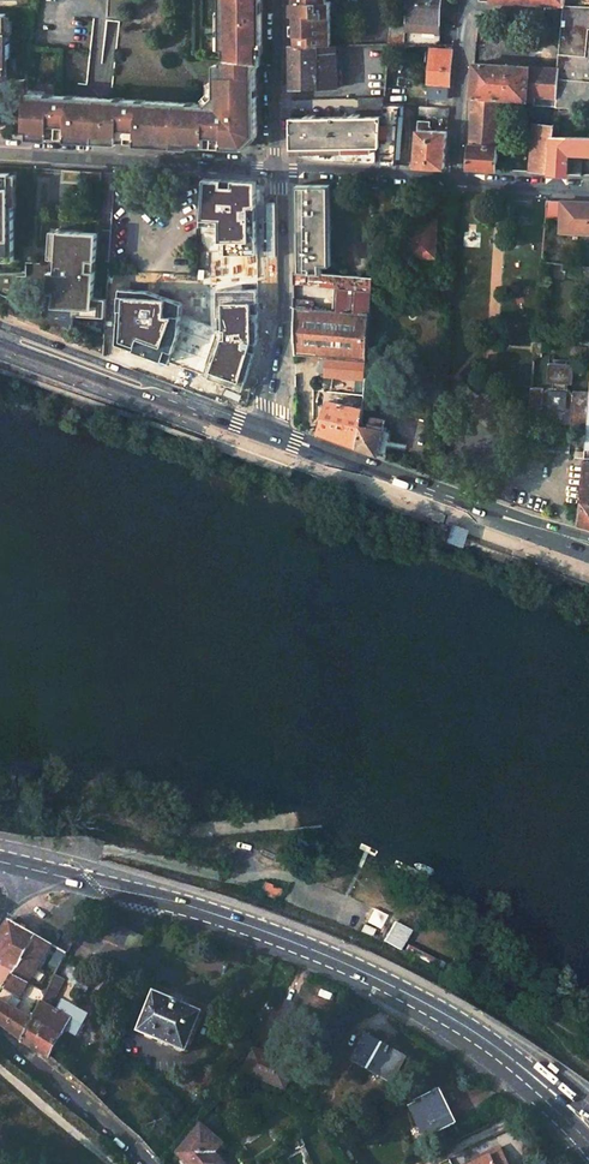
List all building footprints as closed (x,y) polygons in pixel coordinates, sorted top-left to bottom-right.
[(212,56),(224,58),(259,62),(259,46),(257,46),(256,0),(211,0),(212,56)] [(294,44),(330,44),(330,0),(326,0),(294,0),(294,44)] [(409,20),(408,43),(438,42),(439,0),(410,0),(409,20)] [(565,3),(563,25),(588,30),(588,6),(565,3)] [(9,34),(6,34),(6,15),(0,15),(0,75),(9,75),(9,34)] [(409,20),(391,19),(390,43),(395,43),(408,43),(409,20)] [(563,25),(559,68),(558,76),(588,78),(588,30),(563,25)] [(294,44),(291,44),(292,88),(318,88),(318,51),(330,51),(330,44),(294,44)] [(452,47),(432,46),(429,95),(448,97),(452,47)] [(139,138),(191,141),(190,146),(242,149),(242,144),(253,133),(257,133),(257,68),(259,66),(259,62),(224,58),(221,62),(221,76),(213,77),(213,97),(205,105),(196,104),(195,107),(188,107),(188,104),(149,101),(149,105),(141,104),(141,101),(126,100),(126,103),(118,103),(118,100),(79,97),(79,100),(72,100),(72,97),(55,96),(55,99),(48,98),(48,95),(28,94),(26,131),(51,133),(71,134),(120,137),(139,138)] [(559,68),(475,61),(473,96),(475,95),(471,142),(470,142),(468,167),(499,170),(501,144),(499,144),(502,98),(535,100),(534,104),(555,106),(556,97),(558,76),(559,68)] [(558,76),(556,97),(588,100),(588,78),(558,76)] [(556,97),(555,106),(588,109),(588,100),(556,97)] [(294,112),(293,112),(293,145),(317,159),(381,164),(386,103),(386,98),(362,98),(362,110),(352,110),(352,113),(317,113),(317,109),(308,109),(308,106),(293,106),(294,112)] [(401,103),(386,103),(381,164),(398,165),(401,103)] [(450,106),(420,105),(420,113),(449,114),(450,106)] [(550,123),(539,121),(537,137),(552,139),(553,131),(554,126),(549,125),(550,123)] [(426,129),(419,128),(416,166),(446,168),(448,130),(426,129)] [(553,131),(552,139),(549,171),(549,172),(567,173),(568,154),(588,155),(588,133),(553,131)] [(552,139),(537,137),(533,169),(549,171),(552,139)] [(103,182),(104,174),(64,171),(63,184),(86,185),(86,181),(103,182)] [(14,207),(10,207),(10,196),(10,175),(0,175),(0,256),(3,256),(3,262),(14,263),(14,207)] [(224,181),(205,179),(204,196),(223,197),(224,181)] [(333,185),(299,186),(298,272),(332,274),(333,185)] [(394,189),(380,188),(377,219),(392,220),(394,189)] [(264,197),(235,197),(235,237),(265,237),(264,197)] [(547,199),(545,214),(565,215),(565,231),(588,233),(588,201),(547,199)] [(223,202),(204,200),(201,247),(213,249),(215,234),(221,234),(223,202)] [(439,220),(413,219),(411,257),(437,258),(439,220)] [(95,300),(97,273),(89,272),(90,262),(97,263),(99,235),(59,232),(57,274),(50,274),(49,295),(56,295),(54,319),(75,327),(76,316),(94,317),(94,310),(108,311),(109,301),(95,300)] [(57,274),(59,232),(53,232),(50,274),(57,274)] [(129,287),(130,274),(110,273),(110,286),(129,287)] [(374,276),(335,274),(334,310),(371,312),(372,297),(374,276)] [(306,275),(296,275),(296,285),(305,286),(306,275)] [(54,319),(56,295),(49,295),(47,316),(54,319)] [(127,318),(128,297),(109,295),(109,301),(108,311),(108,317),(127,318)] [(334,310),(294,307),(294,355),(367,359),(371,312),(334,310)] [(367,361),(335,359),(334,377),(365,379),(365,376),(367,361)] [(549,421),(565,422),(567,394),(574,395),(572,423),(579,424),(579,426),(588,427),(588,416),(588,391),(567,389),(567,387),(571,387),(573,367),(548,365),(547,386),(551,386),(551,388),(530,387),(529,408),(543,409),(543,393),(550,393),(549,421)] [(363,410),(328,400),(317,433),(357,447),(360,424),(363,410)] [(392,430),(360,424),(357,447),(387,458),(392,430)] [(587,458),(578,523),(588,527),(588,458),(587,458)] [(454,527),(446,524),(439,541),(455,548),(462,531),(454,527)] [(264,881),(261,893),(280,898),(283,886),(264,881)] [(7,987),(26,959),(24,958),(38,934),(14,920),(0,938),(0,982),(7,987)] [(154,939),(109,921),(103,936),(148,954),(154,939)] [(13,1006),(19,996),(35,1000),(42,988),(27,979),(53,942),(38,934),(24,958),(26,959),(7,987),(0,998),(0,1021),(24,1036),(34,1018),(13,1006)] [(56,976),(87,993),(97,976),(66,959),(56,976)] [(62,1035),(67,1027),(76,1033),(82,1023),(60,1010),(51,1005),(57,996),(48,992),(34,1018),(62,1035)] [(206,1013),(157,992),(140,1032),(189,1053),(206,1013)] [(82,1023),(87,1015),(64,1002),(60,1010),(82,1023)] [(62,1035),(34,1018),(24,1036),(23,1038),(50,1056),(62,1035)] [(394,1052),(369,1038),(356,1062),(394,1084),(406,1063),(392,1055),(394,1052)] [(299,1062),(259,1046),(249,1070),(289,1087),(299,1062)] [(450,1105),(443,1091),(421,1102),(423,1107),(415,1110),(431,1141),(456,1129),(444,1107),(450,1105)] [(210,1123),(183,1150),(189,1157),(194,1163),(228,1163),(229,1163),(220,1152),(230,1142),(210,1123)] [(485,1162),(482,1163),(512,1163),(507,1153),(486,1163),(485,1162)]
